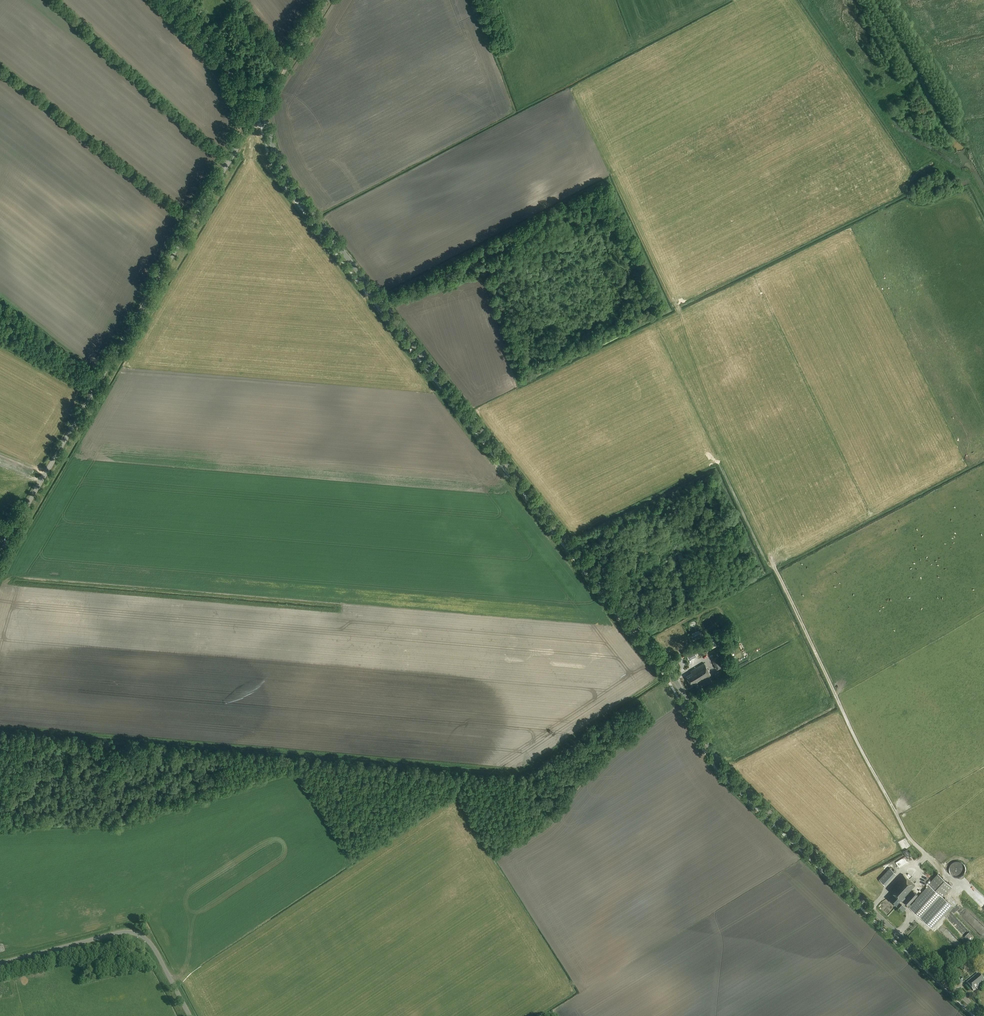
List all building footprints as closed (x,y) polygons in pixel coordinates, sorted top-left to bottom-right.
[(708,641),(712,648),(717,645),(713,638),(708,641)] [(686,653),(689,660),(697,656),(693,649),(686,653)] [(712,660),(717,670),(723,667),(719,657),(712,660)] [(711,675),(704,663),(692,670),(691,672),(686,676),(691,684),(693,683),(694,685),(711,675)] [(904,851),(907,849),(902,842),(899,844),(904,851)] [(898,868),(907,863),(905,859),(896,864),(898,868)] [(885,885),(896,873),(890,868),(879,880),(885,885)] [(928,884),(942,897),(952,886),(938,873),(928,884)] [(914,885),(902,874),(889,889),(893,893),(888,898),(895,904),(900,899),(900,900),(914,885)] [(902,901),(927,924),(931,928),(952,906),(929,885),(910,905),(908,904),(917,894),(913,890),(902,901)] [(978,973),(967,983),(973,990),(976,988),(977,989),(983,983),(983,981),(978,973)]
